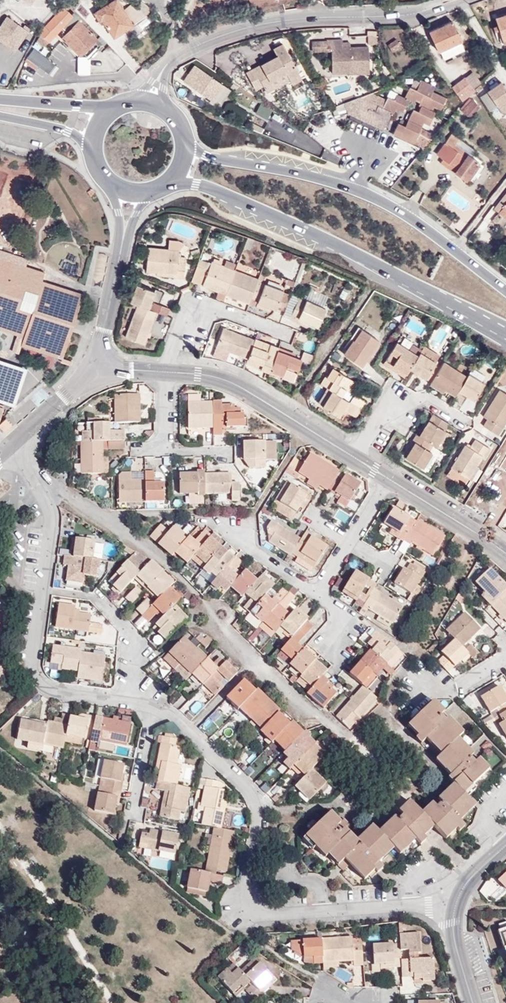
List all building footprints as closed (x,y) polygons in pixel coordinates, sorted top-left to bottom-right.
[(114,36),(146,15),(131,4),(126,7),(124,4),(120,7),(115,0),(94,14),(100,22),(103,20),(114,36)] [(82,26),(86,22),(75,12),(71,16),(64,9),(47,26),(42,34),(38,38),(45,45),(58,33),(60,30),(64,34),(77,21),(82,26)] [(499,25),(500,30),(503,39),(505,38),(505,15),(497,18),(499,25)] [(0,28),(0,40),(15,50),(29,31),(28,30),(30,28),(25,25),(24,27),(8,16),(0,28)] [(95,39),(82,26),(77,21),(64,34),(61,36),(63,38),(80,55),(83,51),(95,39)] [(430,31),(439,50),(461,40),(452,21),(430,31)] [(103,47),(95,39),(83,51),(87,56),(96,47),(99,51),(103,47)] [(388,45),(392,52),(401,46),(396,39),(388,45)] [(332,49),(333,73),(369,72),(368,47),(342,47),(342,40),(327,40),(328,49),(332,49)] [(313,52),(332,51),(332,49),(328,49),(327,41),(313,42),(313,52)] [(276,55),(246,73),(255,90),(263,86),(267,93),(274,89),(270,82),(286,74),(293,85),(302,79),(282,44),(273,49),(276,55)] [(38,65),(48,73),(54,65),(34,50),(26,61),(35,69),(38,65)] [(185,81),(212,100),(222,85),(195,66),(185,81)] [(473,72),(466,78),(473,87),(480,82),(473,72)] [(451,87),(462,101),(474,91),(464,78),(451,87)] [(378,105),(360,97),(344,103),(348,114),(363,121),(383,130),(392,113),(394,114),(396,109),(403,112),(408,101),(414,104),(417,99),(421,101),(419,105),(421,106),(419,111),(414,109),(406,126),(399,123),(394,135),(413,144),(423,150),(435,136),(421,127),(423,123),(429,125),(435,112),(433,111),(434,107),(440,110),(445,98),(433,91),(435,86),(421,80),(417,90),(410,86),(404,98),(397,94),(394,100),(388,97),(383,108),(378,105)] [(497,106),(505,101),(505,90),(502,83),(488,93),(497,106)] [(461,114),(468,120),(479,107),(472,101),(461,114)] [(441,163),(467,181),(485,156),(476,149),(477,148),(464,138),(458,147),(451,142),(448,145),(445,143),(437,154),(444,159),(441,163)] [(31,150),(29,157),(36,160),(39,153),(31,150)] [(176,272),(176,277),(184,277),(185,257),(178,257),(179,249),(185,243),(177,240),(170,239),(169,249),(148,247),(146,269),(156,270),(176,272)] [(64,355),(83,292),(43,280),(46,271),(25,265),(27,259),(0,250),(0,328),(18,334),(13,349),(20,352),(23,343),(64,355)] [(216,298),(223,300),(226,294),(235,270),(212,261),(208,270),(205,268),(197,266),(191,280),(208,287),(213,289),(218,291),(216,298)] [(246,269),(237,265),(235,270),(244,274),(246,269)] [(244,274),(235,270),(226,294),(231,296),(237,299),(249,303),(251,298),(257,281),(258,279),(244,274)] [(283,291),(257,281),(251,298),(257,300),(255,305),(264,309),(265,305),(270,307),(275,309),(283,291)] [(136,284),(129,301),(137,304),(148,308),(151,299),(154,292),(136,284)] [(155,289),(154,292),(151,299),(157,300),(160,291),(155,289)] [(312,289),(308,297),(322,303),(326,295),(312,289)] [(297,298),(290,295),(283,314),(289,317),(297,298)] [(299,296),(297,298),(289,317),(289,319),(306,327),(308,322),(318,327),(325,309),(299,296)] [(155,311),(166,315),(169,308),(153,302),(151,309),(155,311)] [(148,308),(137,304),(125,336),(143,343),(146,336),(148,330),(155,311),(151,309),(148,308)] [(229,350),(247,358),(254,339),(223,327),(214,350),(227,355),(229,350)] [(353,340),(361,329),(358,327),(350,338),(353,340)] [(378,341),(361,329),(353,340),(344,355),(361,366),(378,341)] [(319,343),(323,340),(310,335),(308,338),(319,343)] [(260,370),(268,373),(270,371),(279,346),(270,343),(268,350),(261,348),(264,341),(255,337),(254,339),(247,358),(263,364),(261,367),(260,370)] [(409,369),(417,355),(396,341),(385,359),(398,367),(395,371),(404,377),(409,369)] [(439,355),(424,345),(417,355),(409,369),(425,378),(439,355)] [(279,346),(270,371),(282,376),(283,374),(284,369),(295,374),(301,359),(294,356),(286,353),(287,350),(279,346)] [(445,359),(439,355),(425,378),(430,382),(431,381),(443,361),(445,359)] [(16,404),(29,366),(0,357),(0,399),(16,404)] [(246,361),(261,367),(263,364),(247,358),(246,361)] [(382,364),(395,371),(398,367),(385,359),(382,364)] [(466,376),(443,361),(431,381),(444,389),(454,395),(466,376)] [(324,376),(320,383),(327,386),(331,390),(342,396),(346,389),(348,391),(351,386),(354,381),(345,376),(339,372),(332,368),(326,377),(324,376)] [(284,369),(283,374),(294,378),(295,374),(284,369)] [(484,383),(468,373),(466,376),(454,395),(453,399),(460,404),(466,395),(473,400),(484,383)] [(430,382),(429,384),(443,392),(444,389),(431,381),(430,382)] [(331,390),(327,386),(318,401),(323,404),(331,390)] [(483,415),(487,418),(483,425),(498,434),(505,422),(505,393),(499,389),(483,415)] [(355,417),(361,408),(349,401),(342,396),(331,390),(323,404),(322,406),(338,417),(343,409),(346,411),(355,417)] [(349,401),(361,408),(365,401),(354,394),(349,401)] [(114,422),(139,422),(139,395),(115,395),(115,399),(115,415),(114,422)] [(212,428),(212,403),(188,403),(188,428),(212,428)] [(221,403),(212,403),(212,428),(212,435),(221,435),(221,428),(221,425),(226,425),(225,428),(242,428),(242,415),(240,415),(233,415),(233,408),(233,405),(221,405),(221,403)] [(448,422),(434,413),(429,420),(428,420),(418,435),(430,443),(436,446),(446,431),(443,430),(448,422)] [(13,424),(7,417),(0,423),(0,424),(6,430),(13,424)] [(81,432),(81,441),(102,441),(104,441),(109,441),(122,441),(124,441),(124,432),(109,432),(109,423),(90,423),(85,423),(86,432),(81,432)] [(436,446),(441,449),(450,434),(446,431),(436,446)] [(418,435),(415,433),(412,439),(414,441),(410,447),(405,456),(422,467),(431,452),(427,449),(430,443),(418,435)] [(475,439),(471,445),(469,448),(465,445),(464,445),(446,474),(462,485),(467,477),(475,465),(481,455),(485,458),(490,449),(475,439)] [(102,441),(81,441),(81,474),(102,474),(103,457),(102,441)] [(122,450),(122,441),(109,441),(109,450),(122,450)] [(243,442),(243,451),(243,460),(248,468),(265,468),(265,460),(274,460),(274,442),(243,442)] [(337,474),(339,472),(310,453),(298,473),(309,480),(319,486),(327,491),(337,474)] [(479,467),(475,465),(467,477),(471,480),(479,467)] [(297,475),(287,468),(285,472),(294,479),(297,475)] [(128,503),(145,503),(144,479),(130,480),(130,472),(122,472),(118,476),(118,500),(128,500),(128,503)] [(144,479),(145,503),(163,502),(163,483),(153,483),(153,472),(144,472),(144,479)] [(197,497),(204,497),(204,493),(203,475),(203,472),(197,472),(196,475),(179,475),(179,493),(197,493),(197,497)] [(203,475),(204,493),(231,493),(231,502),(238,501),(238,483),(231,484),(231,474),(203,475)] [(343,478),(337,474),(327,491),(333,495),(334,492),(341,495),(349,501),(360,484),(345,474),(343,478)] [(319,486),(309,480),(306,483),(316,490),(319,486)] [(279,503),(290,485),(286,483),(272,507),(290,519),(294,513),(279,503)] [(305,495),(290,485),(279,503),(294,513),(305,495)] [(341,495),(339,499),(336,502),(345,507),(349,501),(341,495)] [(402,543),(414,523),(392,509),(383,524),(391,530),(398,534),(396,538),(402,543)] [(443,537),(417,520),(414,523),(402,543),(408,547),(410,542),(424,550),(432,556),(443,537)] [(291,554),(300,539),(271,521),(266,529),(268,534),(271,537),(268,542),(290,556),(291,554)] [(175,524),(172,527),(185,539),(189,536),(175,524)] [(168,531),(160,525),(149,538),(170,557),(173,553),(185,539),(172,527),(168,531)] [(204,529),(203,531),(196,537),(203,544),(209,537),(210,536),(204,529)] [(388,533),(396,538),(398,534),(391,530),(388,533)] [(326,546),(305,533),(300,539),(291,554),(306,564),(309,559),(315,563),(326,546)] [(185,539),(173,553),(186,564),(190,559),(201,546),(189,536),(185,539)] [(203,544),(201,546),(190,559),(202,570),(221,547),(209,537),(203,544)] [(73,551),(72,556),(92,559),(95,541),(75,539),(73,551)] [(233,557),(221,547),(202,570),(208,575),(211,572),(216,577),(233,557)] [(430,559),(432,556),(424,550),(422,554),(430,559)] [(136,576),(152,561),(136,553),(115,573),(120,579),(115,584),(112,586),(120,593),(134,579),(136,576)] [(99,570),(99,560),(92,559),(72,556),(64,555),(63,565),(67,566),(65,581),(81,583),(82,575),(94,577),(95,569),(99,570)] [(234,556),(233,557),(216,577),(212,582),(210,584),(217,590),(220,587),(225,591),(229,586),(237,577),(233,572),(241,562),(234,556)] [(313,568),(315,563),(309,559),(306,564),(313,568)] [(148,587),(162,574),(163,572),(152,561),(136,576),(148,587)] [(409,563),(405,570),(403,568),(393,583),(410,594),(423,572),(409,563)] [(505,589),(505,586),(489,569),(474,583),(484,593),(492,602),(504,591),(505,589)] [(244,570),(237,577),(229,586),(241,597),(244,594),(256,580),(244,570)] [(206,577),(212,582),(216,577),(211,572),(208,575),(206,577)] [(356,599),(364,604),(373,590),(375,585),(354,572),(342,593),(355,601),(356,599)] [(120,579),(115,573),(109,579),(115,584),(120,579)] [(262,573),(256,580),(244,594),(250,599),(243,608),(249,613),(250,612),(264,595),(267,592),(268,591),(262,586),(268,579),(262,573)] [(164,594),(173,584),(162,574),(148,587),(147,588),(158,599),(160,597),(164,594)] [(148,587),(136,576),(134,579),(145,590),(147,588),(148,587)] [(274,583),(268,579),(262,586),(268,591),(274,583)] [(110,588),(117,596),(120,593),(112,586),(110,588)] [(278,602),(287,592),(282,587),(273,597),(278,602)] [(124,598),(131,605),(142,594),(136,588),(124,598)] [(145,590),(144,591),(155,602),(158,599),(147,588),(145,590)] [(362,606),(367,609),(378,616),(391,623),(392,624),(402,608),(395,603),(390,600),(373,590),(364,604),(362,606)] [(504,591),(492,602),(489,605),(499,615),(502,619),(505,623),(505,593),(504,591)] [(294,597),(287,592),(278,602),(261,621),(274,632),(279,626),(289,615),(283,610),(286,607),(294,597)] [(270,601),(273,597),(267,592),(264,595),(270,601)] [(492,602),(484,593),(480,597),(489,605),(492,602)] [(162,617),(175,604),(179,600),(173,594),(168,599),(165,602),(160,597),(158,599),(155,602),(152,605),(142,616),(141,616),(147,622),(155,615),(158,612),(162,617)] [(165,602),(168,599),(164,594),(160,597),(165,602)] [(261,621),(278,602),(273,597),(270,601),(264,595),(250,612),(261,621)] [(136,610),(142,616),(152,605),(146,599),(136,610)] [(90,615),(78,614),(73,613),(74,609),(74,606),(59,603),(55,627),(100,634),(101,625),(89,623),(90,615)] [(156,634),(164,642),(188,617),(175,604),(162,617),(160,620),(155,625),(160,630),(156,634)] [(309,617),(297,606),(294,609),(306,620),(309,617)] [(358,613),(363,616),(367,609),(362,606),(358,613)] [(292,612),(286,607),(283,610),(289,615),(292,612)] [(306,620),(294,609),(292,612),(289,615),(279,626),(284,630),(291,637),(306,620)] [(246,616),(257,626),(261,622),(261,621),(250,612),(249,613),(246,616)] [(463,613),(445,631),(453,640),(460,647),(479,630),(463,613)] [(391,623),(378,616),(376,620),(388,628),(391,623)] [(313,626),(306,620),(291,637),(288,640),(279,650),(292,661),(302,650),(296,645),(313,626)] [(257,626),(269,637),(274,632),(261,621),(261,622),(257,626)] [(152,629),(156,634),(160,630),(155,625),(152,629)] [(373,648),(371,650),(386,663),(397,649),(375,629),(370,636),(372,638),(377,643),(373,648)] [(291,637),(284,630),(281,634),(288,640),(291,637)] [(195,639),(200,643),(204,639),(199,635),(195,639)] [(205,648),(212,641),(207,636),(204,639),(200,643),(205,648)] [(179,664),(195,648),(184,637),(169,653),(179,664)] [(367,643),(373,648),(377,643),(372,638),(367,643)] [(460,647),(453,640),(440,652),(444,656),(437,661),(448,673),(461,660),(467,654),(465,652),(460,647)] [(80,652),(81,649),(53,645),(51,662),(62,664),(61,669),(77,672),(80,652)] [(471,658),(472,660),(478,654),(471,646),(465,652),(467,654),(471,658)] [(191,674),(206,659),(195,648),(179,664),(190,675),(191,674)] [(289,665),(292,661),(279,650),(275,655),(287,666),(289,665)] [(313,660),(302,650),(292,661),(289,665),(300,676),(313,660)] [(371,650),(360,663),(375,676),(386,663),(371,650)] [(403,654),(399,650),(387,664),(391,668),(403,654)] [(77,672),(76,678),(100,681),(103,655),(80,652),(77,672)] [(163,658),(174,669),(177,667),(179,664),(169,653),(163,658)] [(465,663),(471,658),(467,654),(461,660),(465,663)] [(202,685),(203,685),(224,663),(219,658),(213,664),(207,658),(206,659),(191,674),(202,685)] [(325,671),(313,660),(300,676),(296,681),(308,692),(322,676),(325,671)] [(1,661),(0,665),(0,686),(3,687),(11,664),(1,661)] [(203,685),(214,696),(223,687),(219,683),(224,678),(228,682),(236,674),(224,663),(203,685)] [(360,663),(349,676),(361,687),(364,689),(375,676),(360,663)] [(177,667),(188,678),(190,675),(179,664),(177,667)] [(328,681),(322,676),(308,692),(306,694),(322,708),(335,693),(325,685),(328,681)] [(219,683),(223,687),(228,682),(224,678),(219,683)] [(254,692),(243,681),(226,698),(227,700),(232,704),(237,710),(239,708),(254,692)] [(361,687),(335,717),(347,729),(353,723),(355,723),(353,720),(356,717),(358,719),(376,699),(364,689),(361,687)] [(493,719),(494,718),(505,711),(505,700),(504,696),(498,687),(480,698),(493,719)] [(250,718),(268,701),(257,690),(254,692),(239,708),(244,713),(249,718),(250,718)] [(277,713),(279,712),(268,701),(250,718),(252,720),(255,724),(261,730),(277,713)] [(408,725),(417,735),(423,741),(425,739),(430,744),(434,741),(443,751),(439,755),(438,756),(453,772),(450,776),(447,778),(453,784),(421,814),(408,800),(382,825),(377,831),(372,826),(371,826),(356,841),(344,828),(348,823),(344,819),(340,823),(330,812),(309,832),(318,842),(314,846),(325,857),(327,855),(332,850),(342,861),(337,865),(343,870),(349,865),(364,880),(374,871),(371,868),(377,863),(384,856),(380,852),(389,844),(393,848),(395,851),(411,835),(415,839),(417,842),(423,836),(433,826),(445,839),(455,829),(462,823),(459,821),(456,817),(471,802),(466,797),(462,794),(471,786),(488,769),(473,753),(472,754),(457,738),(462,733),(432,701),(408,725)] [(494,718),(505,737),(505,711),(494,718)] [(273,740),(289,725),(277,713),(261,730),(260,731),(266,738),(271,743),(273,740)] [(53,722),(68,724),(69,716),(61,714),(61,718),(54,717),(53,722)] [(68,724),(64,742),(81,745),(82,739),(90,741),(94,721),(95,717),(88,715),(87,719),(78,717),(69,716),(68,724)] [(94,721),(90,741),(90,742),(97,744),(97,740),(125,747),(130,723),(102,717),(101,722),(94,721)] [(28,742),(42,745),(46,725),(21,720),(17,739),(28,742)] [(53,722),(47,720),(46,725),(42,745),(63,749),(64,742),(68,724),(53,722)] [(284,751),(303,732),(292,722),(289,725),(273,740),(279,746),(284,751)] [(283,762),(290,768),(291,767),(293,765),(313,745),(307,739),(310,736),(304,731),(303,732),(284,751),(282,753),(287,758),(283,762)] [(159,771),(157,781),(177,785),(180,766),(176,765),(179,747),(178,747),(179,742),(174,739),(172,738),(172,734),(165,733),(164,737),(162,737),(160,743),(157,761),(161,762),(159,771)] [(417,735),(415,738),(420,744),(423,741),(417,735)] [(307,739),(313,745),(316,741),(310,736),(307,739)] [(273,740),(271,743),(277,748),(279,746),(273,740)] [(316,741),(313,745),(320,752),(323,749),(316,741)] [(430,744),(439,755),(443,751),(434,741),(430,744)] [(26,749),(41,752),(42,745),(28,742),(26,749)] [(311,769),(314,766),(327,753),(323,749),(320,752),(313,745),(293,765),(304,776),(311,769)] [(282,753),(279,757),(283,762),(287,758),(282,753)] [(438,756),(434,759),(442,768),(450,776),(453,772),(438,756)] [(103,786),(121,790),(122,783),(119,783),(121,775),(123,765),(103,761),(99,778),(105,779),(103,786)] [(291,767),(302,779),(304,776),(293,765),(291,767)] [(208,768),(202,767),(200,775),(207,777),(208,768)] [(302,779),(294,787),(301,794),(304,792),(310,798),(325,783),(311,769),(304,776),(302,779)] [(213,827),(220,829),(226,801),(220,799),(222,790),(216,789),(217,782),(206,779),(200,806),(205,807),(201,825),(213,827)] [(177,785),(157,781),(156,789),(164,791),(168,792),(165,808),(161,807),(159,816),(178,820),(180,812),(185,812),(189,788),(177,785)] [(120,798),(121,790),(103,786),(102,793),(96,792),(93,810),(113,814),(115,805),(116,797),(120,798)] [(474,789),(471,786),(462,794),(466,797),(474,789)] [(304,792),(301,794),(301,795),(307,801),(310,798),(304,792)] [(456,817),(459,821),(475,806),(471,802),(456,817)] [(462,823),(455,829),(459,832),(465,826),(462,823)] [(226,871),(233,831),(220,829),(213,827),(206,867),(216,869),(226,871)] [(178,836),(175,835),(162,832),(149,830),(149,834),(142,833),(139,848),(174,855),(178,836)] [(318,842),(309,832),(305,836),(314,846),(318,842)] [(411,835),(395,851),(399,855),(415,839),(411,835)] [(423,836),(417,842),(420,845),(426,840),(423,836)] [(380,852),(384,856),(393,848),(389,844),(380,852)] [(332,850),(327,855),(337,865),(342,861),(332,850)] [(371,868),(374,871),(376,874),(382,868),(377,863),(371,868)] [(222,884),(223,876),(215,874),(205,872),(191,869),(187,888),(207,892),(209,882),(222,884)] [(497,881),(505,890),(505,873),(497,881)] [(206,897),(207,892),(187,888),(186,892),(206,897)] [(419,934),(399,935),(399,943),(400,950),(408,950),(408,953),(415,953),(420,953),(419,934)] [(351,938),(321,940),(323,963),(352,962),(352,965),(362,965),(361,943),(351,943),(351,938)] [(323,963),(321,940),(290,942),(291,950),(304,958),(312,957),(313,964),(323,963)] [(379,968),(400,967),(400,960),(400,950),(399,943),(372,945),(373,964),(378,964),(379,968)] [(416,960),(415,953),(408,953),(408,950),(400,950),(400,960),(416,960)] [(400,967),(401,978),(413,977),(414,979),(422,978),(422,973),(433,972),(433,959),(416,960),(400,960),(400,967)] [(258,963),(245,976),(250,982),(252,985),(259,991),(269,981),(272,978),(258,963)] [(245,976),(233,964),(227,970),(226,969),(217,977),(233,992),(240,986),(242,989),(250,982),(245,976)] [(273,984),(269,981),(259,991),(262,994),(273,984)] [(259,991),(252,985),(245,991),(254,1001),(262,994),(259,991)] [(240,986),(233,992),(237,997),(244,990),(242,989),(240,986)]
